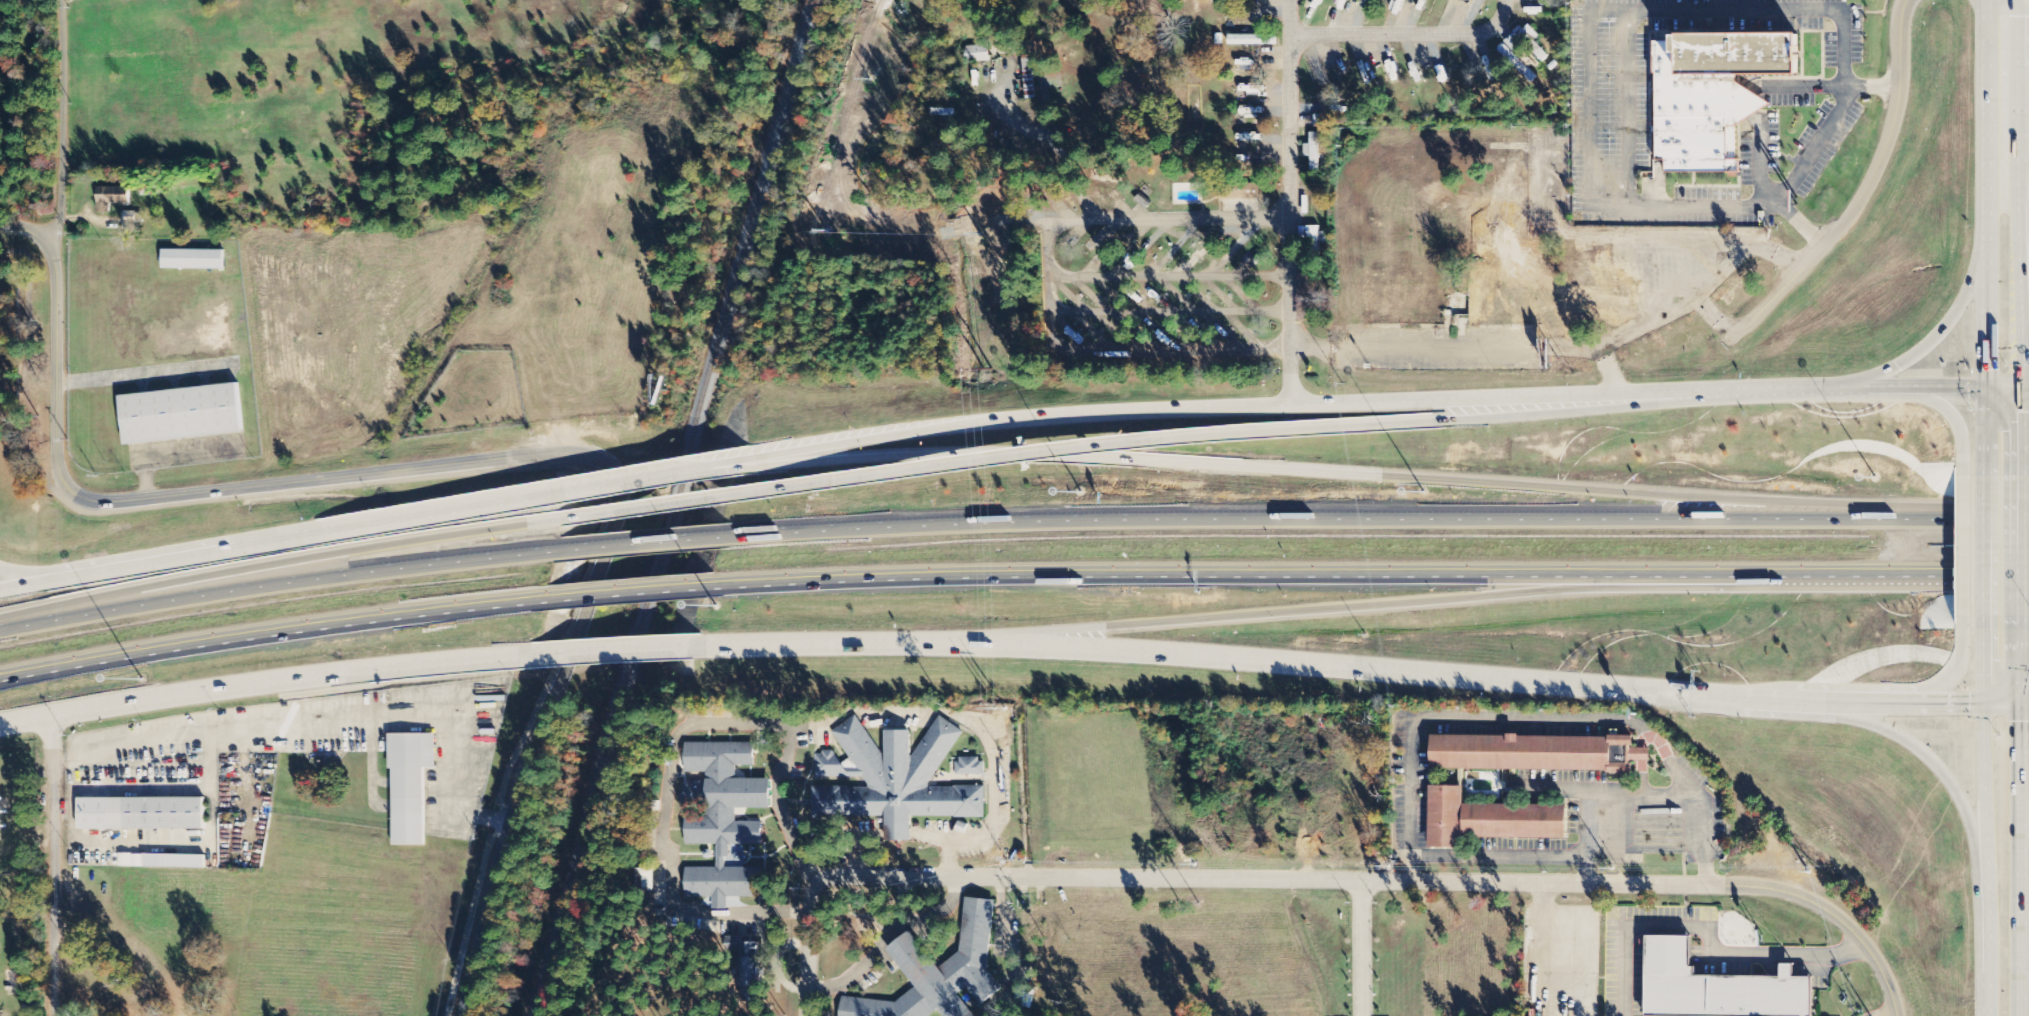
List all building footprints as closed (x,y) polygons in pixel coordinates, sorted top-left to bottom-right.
[(1531,84),(1537,78),(1512,53),(1522,44),(1542,64),(1550,56),(1535,42),(1540,37),(1526,23),(1498,51),(1531,84)] [(1229,45),(1276,46),(1276,37),(1229,36),(1229,45)] [(1657,43),(1657,163),(1666,162),(1666,176),(1741,176),(1741,162),(1736,162),(1736,129),(1772,105),(1737,83),(1737,77),(1798,77),(1798,36),(1674,36),(1674,43),(1657,43)] [(965,46),(966,63),(989,63),(989,46),(965,46)] [(1263,95),(1263,86),(1240,86),(1239,94),(1263,95)] [(1264,118),(1264,109),(1240,108),(1240,117),(1264,118)] [(1305,158),(1310,158),(1311,173),(1320,172),(1319,133),(1310,134),(1310,145),(1305,145),(1305,158)] [(1260,199),(1260,183),(1220,184),(1220,200),(1260,199)] [(110,214),(110,204),(129,205),(130,189),(98,188),(97,213),(110,214)] [(137,212),(124,212),(124,225),(137,225),(137,212)] [(162,248),(162,267),(224,268),(224,248),(162,248)] [(120,394),(126,446),(245,433),(239,381),(120,394)] [(833,733),(868,785),(868,788),(811,788),(811,819),(886,819),(886,842),(911,842),(911,818),(986,818),(986,787),(928,787),(928,783),(963,733),(940,717),(911,759),(911,731),(884,731),(884,759),(856,717),(833,733)] [(388,735),(388,769),(392,769),(392,846),(424,846),(424,769),(435,769),(435,735),(388,735)] [(1432,736),(1431,769),(1610,771),(1611,738),(1432,736)] [(686,743),(686,772),(707,772),(707,782),(686,782),(686,806),(706,806),(706,819),(686,818),(686,846),(716,846),(716,869),(687,869),(686,896),(713,897),(713,911),(726,911),(726,897),(763,897),(763,868),(726,867),(726,858),(729,858),(729,846),(763,846),(764,822),(736,822),(736,810),(771,810),(772,779),(736,779),(736,767),(754,767),(755,744),(686,743)] [(815,753),(816,778),(840,777),(839,752),(815,753)] [(958,759),(958,776),(985,775),(984,759),(958,759)] [(1430,787),(1430,848),(1463,848),(1463,840),(1568,840),(1568,806),(1463,805),(1463,787),(1430,787)] [(78,799),(78,831),(204,830),(204,798),(78,799)] [(119,854),(119,867),(205,869),(205,856),(119,854)] [(644,891),(654,891),(654,871),(639,870),(638,877),(644,877),(644,891)] [(916,988),(896,1004),(842,998),(840,1015),(931,1015),(936,1012),(939,1015),(976,1015),(959,995),(965,990),(981,1008),(1003,989),(988,971),(994,902),(965,900),(960,952),(940,969),(910,932),(887,951),(916,988)] [(1646,936),(1645,1015),(1813,1015),(1814,978),(1794,978),(1795,965),(1781,965),(1781,978),(1696,977),(1696,968),(1691,967),(1692,937),(1646,936)] [(741,953),(742,958),(760,957),(760,941),(743,942),(743,937),(728,937),(729,953),(741,953)] [(741,958),(740,988),(745,988),(745,1003),(760,1003),(762,959),(741,958)] [(1032,1008),(1034,990),(1017,989),(1016,1007),(1032,1008)]
